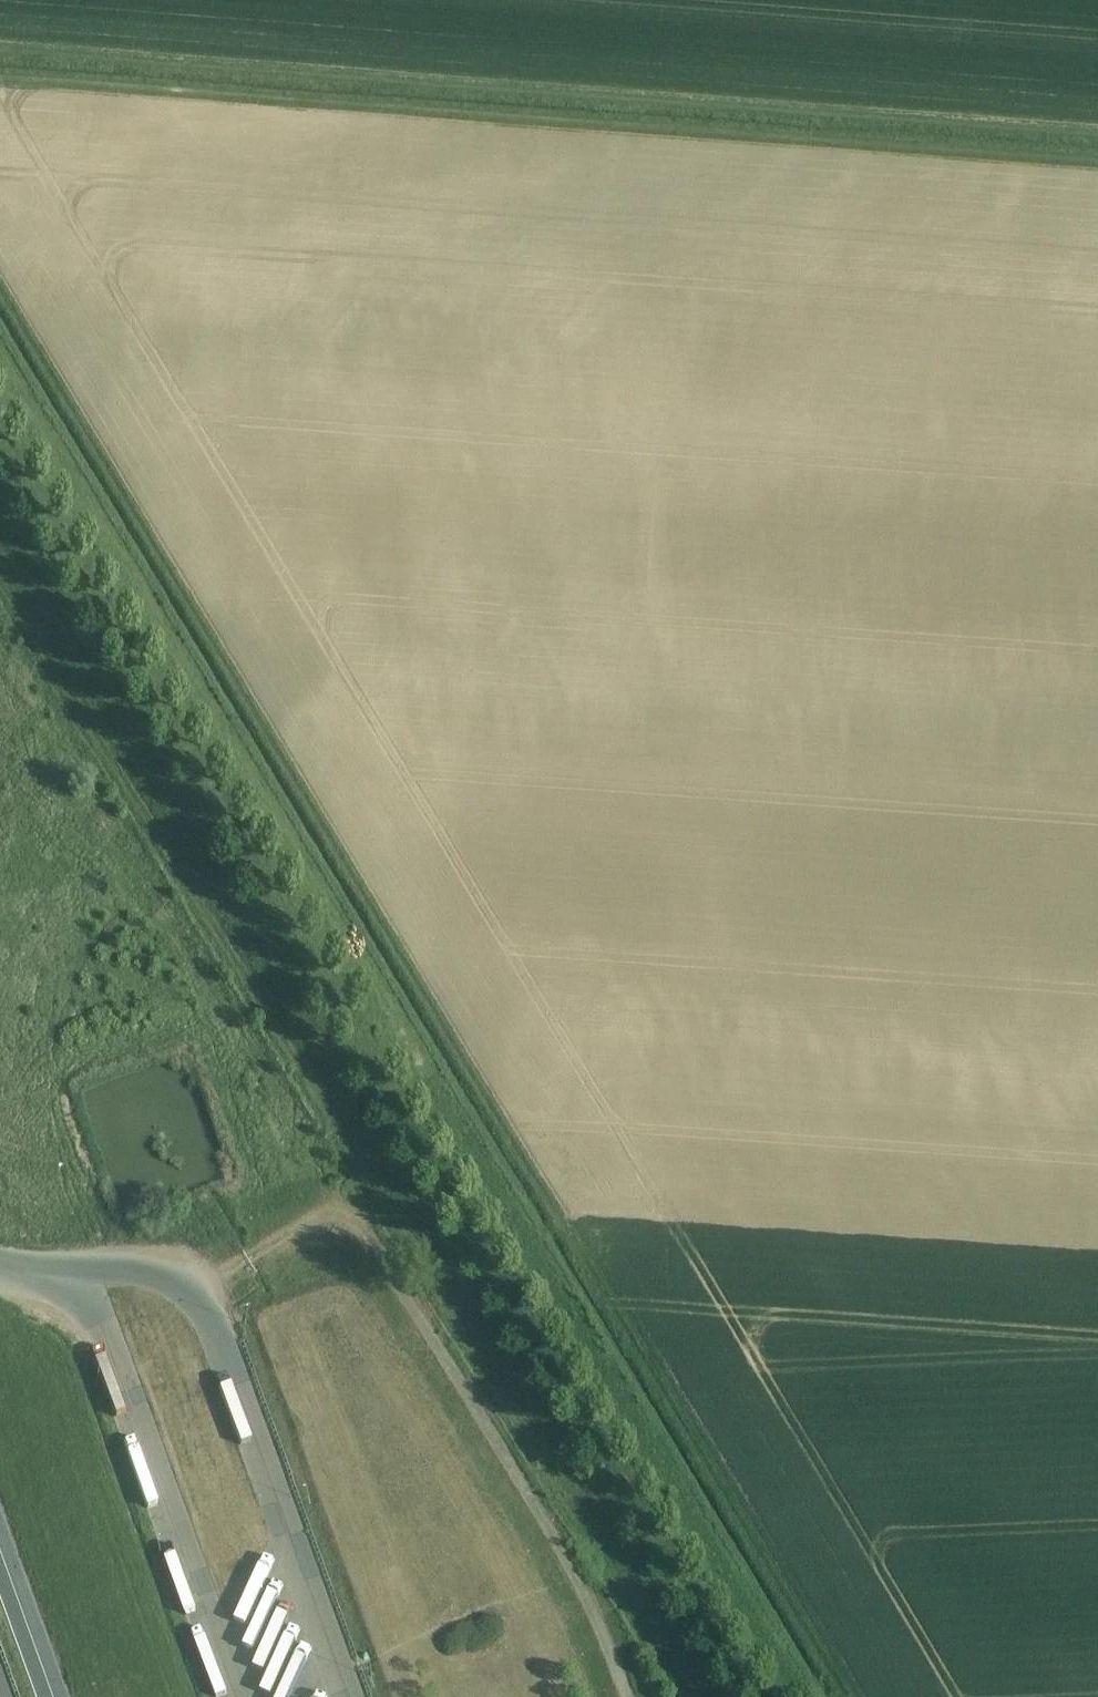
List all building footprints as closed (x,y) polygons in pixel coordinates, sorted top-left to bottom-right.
[(246,1620),(268,1568),(258,1564),(236,1615),(246,1620)]
